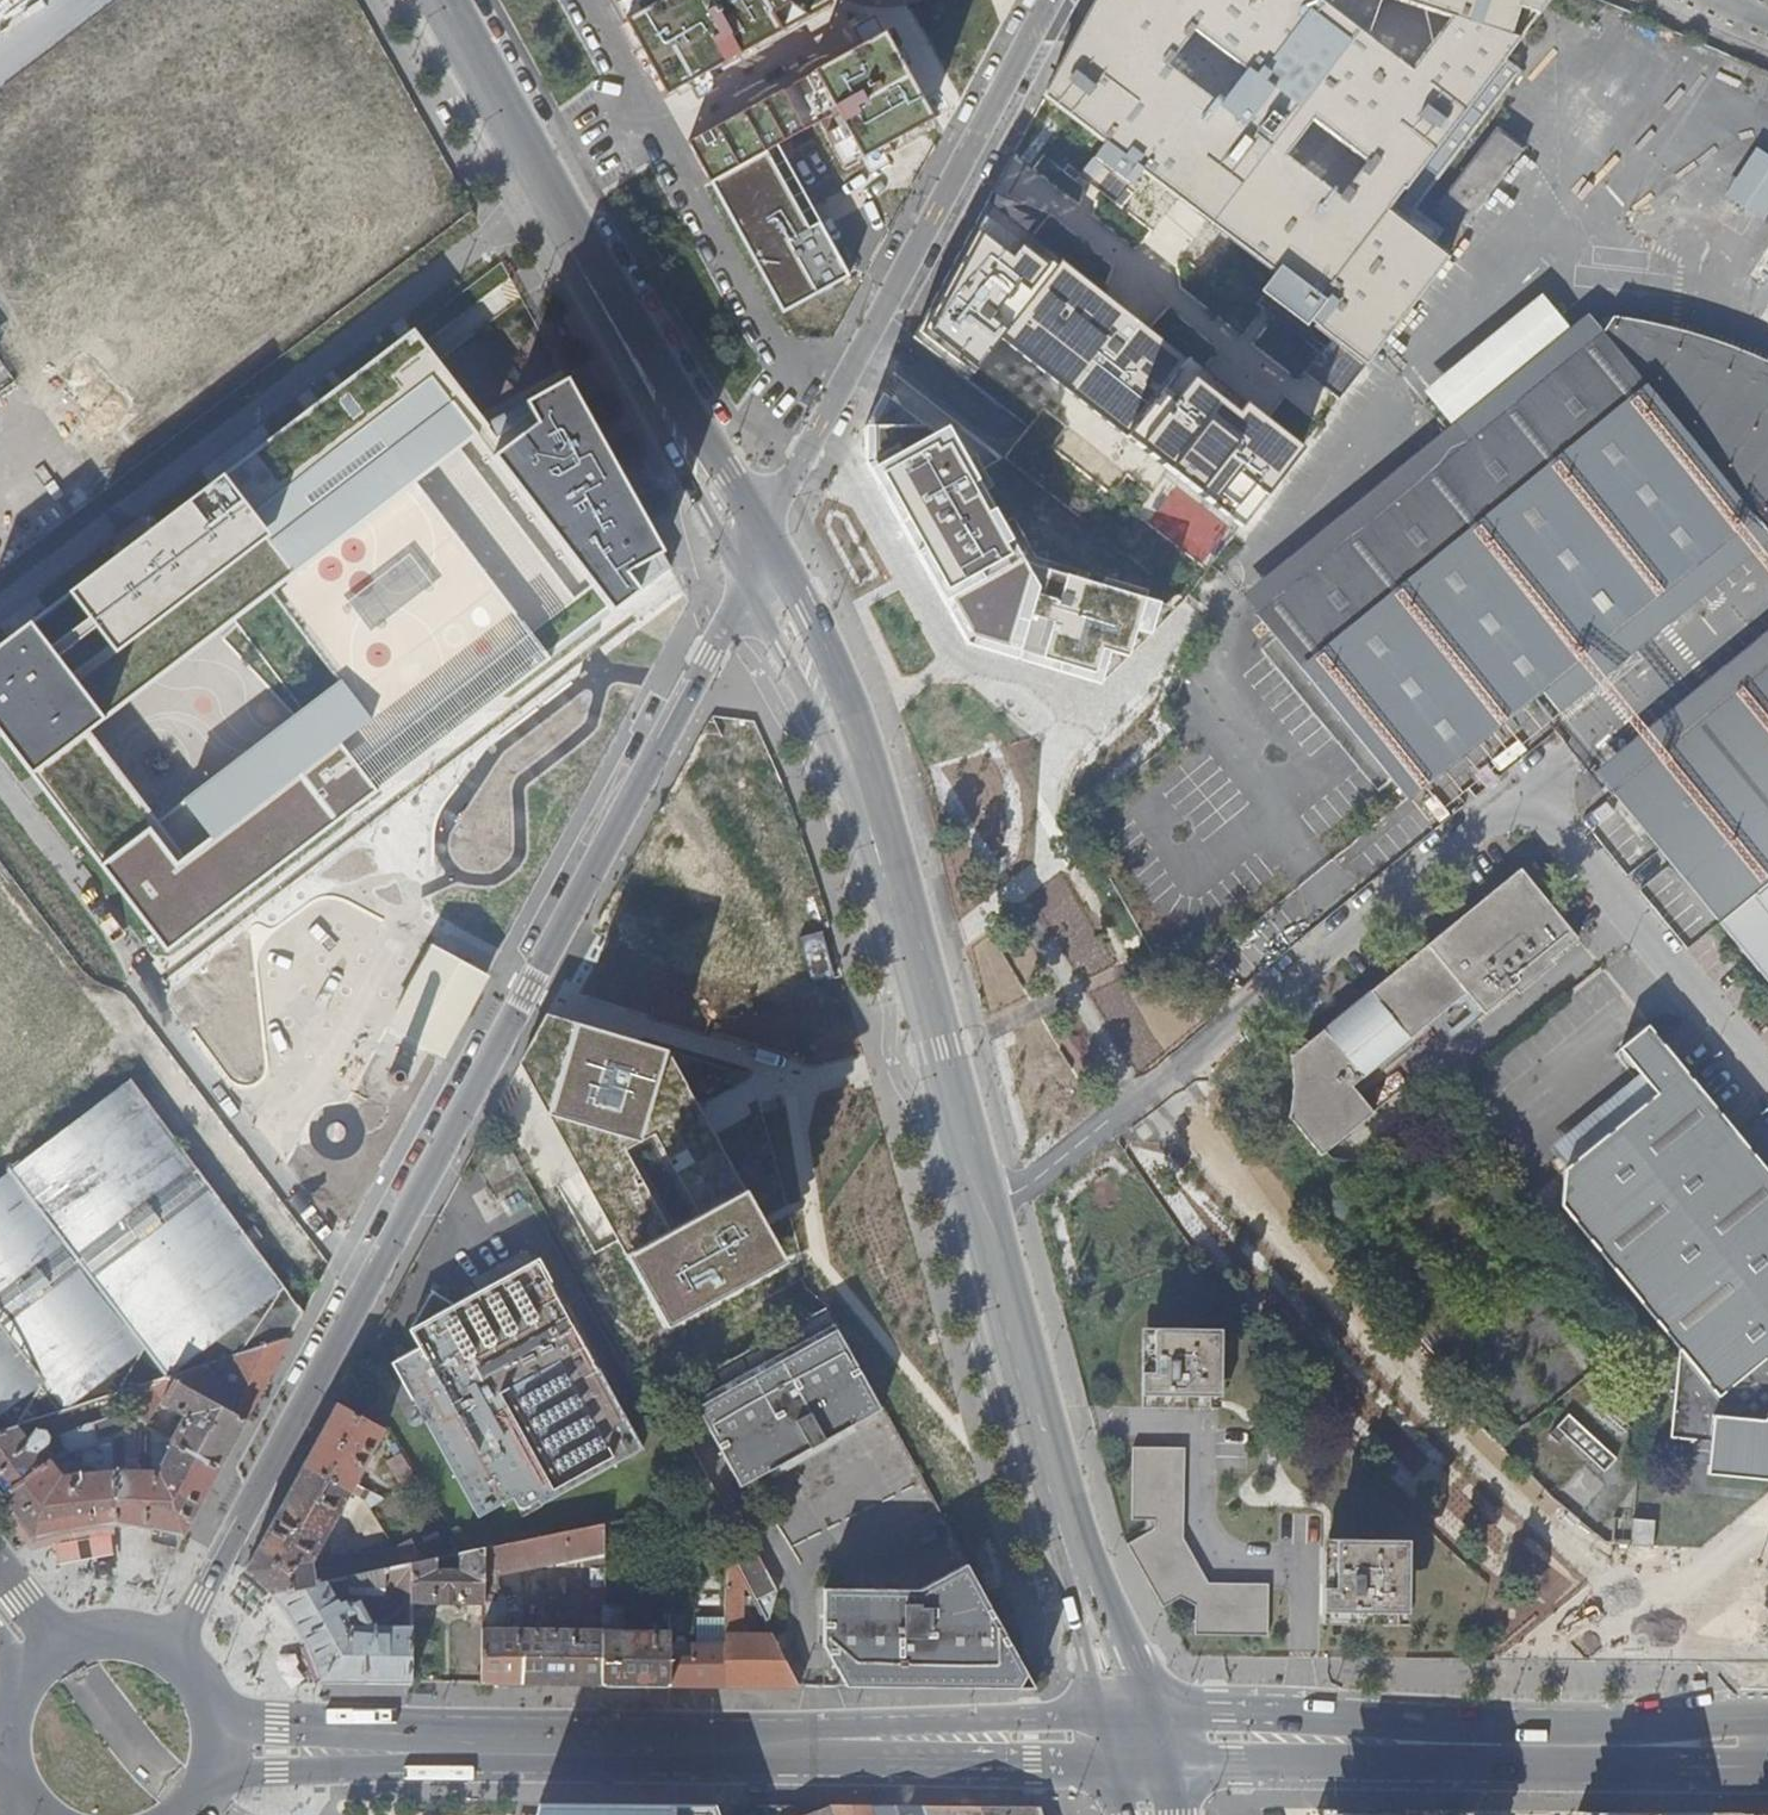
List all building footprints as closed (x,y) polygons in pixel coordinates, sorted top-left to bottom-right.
[(1142,169),(1279,274),(1269,289),(1367,362),(1449,255),(1388,208),(1518,35),(1509,31),(1523,2),(1539,9),(1546,0),(1403,0),(1444,11),(1407,63),(1359,29),(1380,0),(1322,0),(1095,0),(1042,97),(1104,143),(1093,158),(1129,186),(1142,169)] [(1525,144),(1495,124),(1437,200),(1467,222),(1525,144)] [(778,144),(710,181),(781,312),(849,276),(778,144)] [(1759,148),(1730,198),(1767,220),(1767,153),(1759,148)] [(1193,590),(1284,470),(1207,410),(1218,397),(1223,390),(1166,345),(1161,352),(1151,365),(1041,281),(1052,267),(1062,257),(1001,208),(984,232),(973,224),(895,370),(953,416),(1052,494),(1135,559),(1157,577),(1186,600),(1193,590)] [(1161,352),(1052,267),(1041,281),(1151,365),(1161,352)] [(1600,335),(1767,537),(1767,362),(1707,336),(1614,318),(1600,335)] [(1600,335),(1258,622),(1407,804),(1541,694),(1559,716),(1588,692),(1609,675),(1628,660),(1652,639),(1677,619),(1767,548),(1767,537),(1600,335)] [(615,616),(497,454),(508,444),(431,343),(0,672),(0,726),(177,956),(615,616)] [(600,388),(508,444),(497,454),(615,616),(626,626),(675,592),(667,579),(692,567),(600,388)] [(883,396),(865,429),(866,472),(967,652),(1100,687),(1112,654),(1126,658),(1135,633),(1152,639),(1162,605),(1144,599),(1147,590),(1034,552),(982,469),(975,474),(947,428),(934,437),(883,396)] [(1284,470),(1295,456),(1218,397),(1207,410),(1284,470)] [(1200,596),(1193,590),(1186,600),(1192,604),(1200,596)] [(1615,794),(1715,920),(1767,878),(1767,668),(1615,794)] [(1575,943),(1517,873),(1290,1061),(1294,1082),(1291,1103),(1286,1118),(1320,1161),(1373,1118),(1351,1091),(1466,997),(1483,1019),(1575,943)] [(1721,922),(1767,981),(1767,883),(1721,922)] [(433,946),(389,1027),(444,1059),(487,977),(433,946)] [(546,1014),(518,1067),(666,1333),(782,1265),(667,1050),(546,1014)] [(1648,1028),(1620,1052),(1656,1096),(1565,1171),(1561,1206),(1678,1350),(1670,1439),(1705,1443),(1704,1476),(1767,1483),(1767,1171),(1648,1028)] [(0,1184),(0,1433),(17,1427),(137,1388),(169,1378),(207,1365),(242,1354),(292,1337),(306,1312),(301,1305),(241,1225),(133,1084),(104,1106),(0,1184)] [(448,1312),(412,1332),(421,1350),(394,1364),(480,1516),(516,1497),(524,1510),(541,1499),(544,1504),(645,1447),(540,1259),(533,1262),(528,1252),(474,1281),(480,1292),(477,1293),(486,1307),(455,1324),(448,1312)] [(434,1295),(412,1332),(448,1312),(455,1324),(486,1307),(477,1293),(456,1306),(434,1295)] [(745,1485),(884,1408),(881,1402),(829,1307),(689,1384),(745,1485)] [(1223,1327),(1145,1327),(1143,1406),(1223,1406),(1223,1327)] [(247,1421),(292,1337),(242,1354),(241,1383),(207,1365),(169,1378),(247,1421)] [(137,1388),(146,1427),(161,1402),(180,1413),(184,1410),(194,1416),(191,1421),(184,1417),(173,1440),(222,1467),(247,1421),(169,1378),(137,1388)] [(339,1402),(299,1474),(351,1494),(361,1498),(365,1486),(357,1483),(386,1428),(339,1402)] [(1565,1408),(1543,1431),(1553,1438),(1561,1430),(1600,1466),(1614,1453),(1565,1408)] [(110,1438),(129,1433),(122,1416),(91,1427),(90,1425),(64,1435),(71,1453),(110,1438)] [(0,1433),(0,1491),(3,1495),(53,1460),(58,1458),(45,1444),(48,1442),(48,1436),(44,1431),(39,1432),(26,1439),(17,1427),(0,1433)] [(146,1447),(139,1429),(129,1433),(110,1438),(112,1459),(146,1447)] [(132,1469),(113,1471),(117,1526),(157,1529),(185,1536),(222,1467),(173,1440),(159,1470),(132,1469)] [(1198,1632),(1268,1633),(1268,1584),(1208,1583),(1182,1537),(1184,1446),(1135,1445),(1134,1518),(1155,1518),(1155,1527),(1129,1541),(1162,1603),(1179,1594),(1198,1605),(1198,1632)] [(419,1478),(402,1454),(390,1461),(405,1486),(419,1478)] [(53,1460),(3,1495),(36,1539),(73,1529),(117,1526),(113,1471),(91,1472),(90,1466),(77,1466),(76,1475),(62,1475),(53,1460)] [(248,1570),(273,1593),(406,1565),(396,1546),(327,1560),(328,1567),(317,1569),(314,1560),(351,1494),(299,1474),(248,1570)] [(1614,1513),(1613,1539),(1632,1539),(1633,1513),(1614,1513)] [(1652,1514),(1634,1513),(1633,1513),(1632,1539),(1652,1539),(1652,1514)] [(607,1522),(486,1548),(485,1586),(501,1586),(499,1572),(606,1551),(607,1522)] [(1410,1538),(1325,1535),(1324,1619),(1409,1622),(1410,1538)] [(413,1564),(413,1602),(485,1603),(486,1593),(485,1586),(486,1548),(466,1553),(460,1554),(461,1570),(440,1571),(440,1558),(413,1564)] [(759,1551),(741,1561),(770,1619),(780,1589),(759,1551)] [(825,1646),(849,1685),(1039,1687),(969,1562),(933,1581),(931,1588),(826,1588),(825,1646)] [(413,1682),(413,1602),(413,1564),(406,1565),(273,1593),(287,1611),(300,1629),(312,1650),(325,1681),(413,1682)] [(727,1641),(726,1684),(800,1685),(773,1633),(744,1633),(744,1587),(729,1587),(728,1615),(727,1641)] [(605,1604),(605,1588),(586,1589),(585,1614),(604,1614),(605,1604)] [(485,1603),(483,1683),(604,1683),(604,1627),(507,1626),(509,1599),(496,1599),(495,1592),(486,1593),(485,1603)] [(604,1627),(604,1683),(628,1683),(670,1684),(671,1660),(673,1630),(623,1629),(624,1604),(605,1604),(604,1614),(604,1627)] [(700,1616),(699,1641),(727,1641),(728,1615),(700,1616)] [(670,1684),(726,1684),(727,1641),(699,1641),(694,1641),(693,1660),(671,1660),(670,1684)] [(536,1802),(533,1814),(724,1814),(719,1801),(536,1802)] [(1041,1808),(832,1806),(809,1814),(1044,1814),(1041,1808)]
